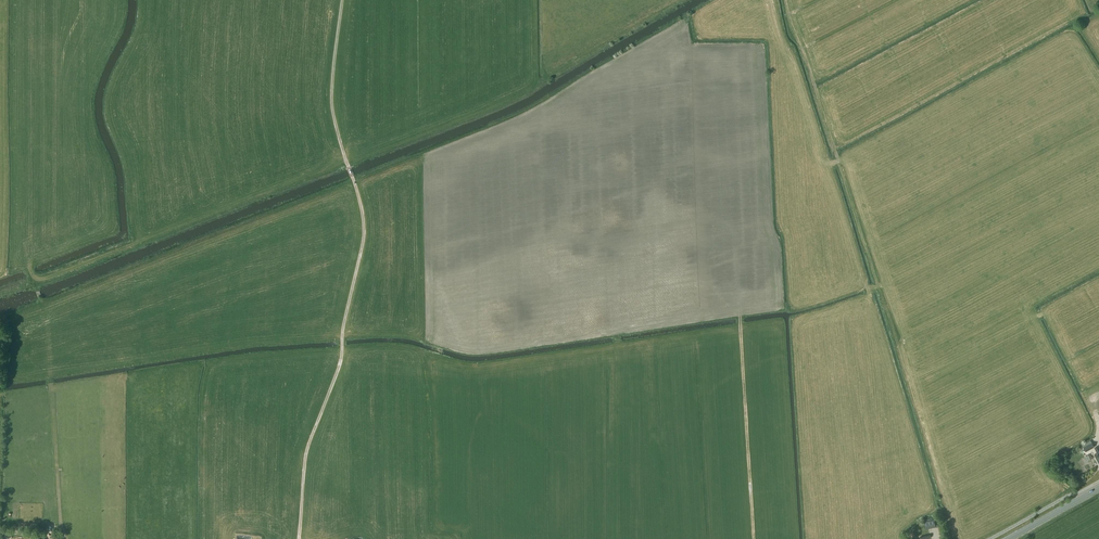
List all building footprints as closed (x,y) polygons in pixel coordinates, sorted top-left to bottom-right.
[(1083,447),(1086,451),(1094,447),(1092,442),(1083,447)] [(936,526),(934,519),(924,521),(925,529),(936,526)]
